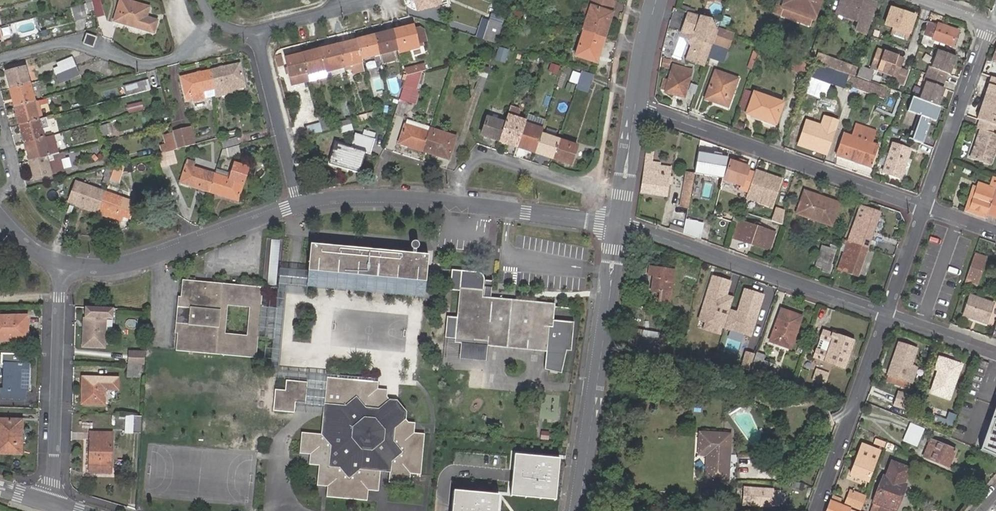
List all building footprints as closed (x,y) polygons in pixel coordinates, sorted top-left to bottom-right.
[(122,0),(121,0),(114,21),(153,32),(156,21),(145,18),(148,8),(122,0)] [(418,11),(435,6),(434,0),(415,0),(418,11)] [(583,31),(584,31),(604,38),(612,14),(610,13),(614,0),(593,0),(583,31)] [(782,4),(816,16),(821,0),(784,0),(782,4)] [(869,26),(877,3),(869,0),(840,0),(835,14),(858,22),(855,31),(866,35),(869,26)] [(99,1),(92,2),(96,18),(104,15),(99,1)] [(86,18),(83,4),(72,7),(76,21),(86,18)] [(894,28),(910,34),(916,16),(890,7),(884,25),(894,28)] [(720,22),(687,13),(682,32),(687,33),(690,46),(685,60),(705,66),(708,57),(717,32),(718,28),(720,22)] [(497,44),(504,19),(492,14),(489,22),(480,19),(474,37),(497,44)] [(720,22),(718,28),(726,31),(730,18),(722,16),(720,22)] [(937,25),(927,21),(922,34),(933,38),(932,40),(952,47),(958,31),(938,24),(937,25)] [(412,26),(393,31),(398,50),(398,53),(418,48),(413,30),(412,26)] [(424,40),(422,29),(420,28),(413,30),(418,48),(421,47),(419,42),(424,40)] [(725,46),(730,33),(726,31),(718,28),(717,32),(708,57),(724,62),(729,47),(725,46)] [(910,34),(894,28),(891,35),(907,41),(910,34)] [(393,31),(375,36),(380,55),(382,64),(394,61),(392,52),(398,50),(393,31)] [(596,63),(604,38),(584,31),(576,57),(596,63)] [(96,37),(87,34),(84,44),(93,47),(96,37)] [(375,36),(356,41),(361,60),(380,55),(375,36)] [(339,45),(344,67),(362,62),(361,60),(356,41),(339,45)] [(325,70),(326,71),(344,67),(339,45),(320,50),(325,70)] [(505,63),(509,50),(499,47),(495,60),(505,63)] [(903,59),(876,49),(869,68),(891,76),(890,80),(902,85),(907,72),(899,69),(903,59)] [(320,50),(302,55),(307,73),(307,75),(325,70),(320,50)] [(949,74),(955,57),(938,50),(932,68),(929,67),(927,74),(944,80),(946,73),(949,74)] [(749,63),(754,64),(758,53),(753,51),(749,63)] [(857,67),(818,54),(815,62),(854,75),(857,67)] [(307,73),(302,55),(286,59),(291,77),(307,73)] [(60,72),(75,66),(72,57),(57,63),(60,72)] [(798,59),(795,70),(807,74),(810,62),(798,59)] [(364,71),(362,62),(344,67),(344,69),(351,68),(352,74),(364,71)] [(558,74),(560,66),(551,63),(548,71),(558,74)] [(835,70),(816,63),(811,78),(829,84),(835,70)] [(420,72),(426,70),(423,64),(404,68),(406,75),(420,72)] [(692,70),(672,64),(668,80),(663,78),(661,89),(665,90),(664,92),(685,98),(692,70)] [(210,71),(214,88),(226,86),(228,93),(238,91),(237,88),(244,87),(238,65),(210,71)] [(79,75),(75,66),(60,72),(64,81),(79,75)] [(872,72),(859,67),(856,77),(868,82),(872,72)] [(6,73),(10,89),(29,84),(25,68),(6,73)] [(475,90),(481,92),(488,70),(482,68),(475,90)] [(844,90),(849,75),(835,70),(829,84),(844,90)] [(201,91),(214,88),(210,71),(182,78),(187,100),(193,98),(193,101),(203,99),(201,91)] [(577,83),(580,74),(573,71),(570,81),(577,83)] [(587,92),(592,75),(581,71),(577,83),(575,89),(587,92)] [(738,78),(715,71),(705,99),(728,107),(738,78)] [(406,75),(399,100),(414,104),(418,90),(415,89),(420,72),(406,75)] [(293,84),(309,80),(307,75),(307,73),(291,77),(293,84)] [(944,80),(927,74),(924,82),(927,83),(920,100),(935,105),(937,106),(944,88),(941,87),(944,80)] [(885,99),(889,89),(868,82),(856,77),(854,77),(851,87),(885,99)] [(991,77),(976,120),(979,120),(995,126),(995,79),(991,77)] [(824,100),(829,84),(811,78),(806,93),(824,100)] [(137,93),(151,89),(148,81),(135,84),(137,93)] [(689,93),(696,95),(698,83),(692,81),(689,93)] [(565,90),(573,93),(575,85),(567,82),(565,90)] [(29,84),(10,89),(15,107),(33,102),(34,102),(29,84)] [(137,93),(135,84),(123,87),(126,96),(137,93)] [(228,93),(226,86),(214,88),(216,96),(228,93)] [(216,96),(214,88),(201,91),(203,99),(216,96)] [(892,110),(898,91),(889,88),(883,107),(892,110)] [(783,103),(754,92),(746,114),(776,124),(783,103)] [(936,121),(941,107),(937,106),(935,105),(920,100),(917,99),(908,95),(903,108),(917,113),(916,118),(921,120),(930,123),(931,119),(936,121)] [(33,102),(15,107),(20,125),(42,119),(40,111),(35,112),(33,102)] [(141,102),(127,106),(129,113),(143,110),(141,102)] [(358,123),(376,118),(375,112),(356,117),(358,123)] [(328,129),(325,116),(318,118),(319,122),(321,130),(328,129)] [(525,123),(525,121),(508,116),(505,123),(499,141),(517,147),(525,123)] [(481,135),(499,141),(505,123),(487,117),(481,135)] [(20,125),(25,143),(43,138),(41,129),(47,127),(45,118),(42,119),(20,125)] [(925,136),(930,123),(921,120),(916,118),(911,131),(925,136)] [(351,124),(350,119),(339,122),(340,127),(351,124)] [(428,132),(429,129),(429,126),(407,119),(406,125),(428,132)] [(979,120),(976,129),(981,131),(971,160),(989,166),(995,146),(995,135),(992,134),(995,126),(979,120)] [(103,136),(114,133),(111,122),(99,126),(103,136)] [(306,125),(308,136),(322,132),(321,130),(319,122),(306,125)] [(542,134),(543,130),(525,123),(517,147),(535,153),(542,134)] [(872,143),(877,130),(857,123),(852,135),(872,143)] [(340,127),(339,128),(340,135),(353,131),(352,124),(351,124),(340,127)] [(400,143),(421,150),(428,132),(406,125),(400,143)] [(191,129),(172,133),(173,134),(177,149),(195,144),(191,129)] [(428,132),(421,150),(448,159),(456,137),(429,129),(428,132)] [(374,134),(365,131),(362,137),(357,135),(351,150),(336,145),(331,162),(358,171),(364,151),(369,153),(374,134)] [(925,136),(911,131),(908,139),(922,143),(925,136)] [(852,135),(844,132),(836,155),(870,168),(878,145),(872,143),(852,135)] [(177,149),(173,134),(163,136),(166,145),(160,146),(162,153),(165,152),(177,149)] [(535,153),(552,158),(559,139),(542,134),(535,153)] [(224,148),(239,144),(237,137),(222,141),(224,148)] [(908,146),(910,140),(902,137),(900,143),(908,146)] [(25,143),(30,162),(46,157),(48,156),(45,143),(43,138),(25,143)] [(559,139),(552,158),(571,165),(577,146),(559,139)] [(45,143),(48,156),(57,154),(53,141),(45,143)] [(911,150),(892,143),(882,172),(900,179),(911,150)] [(237,145),(223,149),(219,159),(239,154),(237,145)] [(46,157),(30,162),(34,178),(51,174),(64,170),(60,158),(64,157),(63,152),(58,154),(57,154),(48,156),(46,157)] [(168,165),(165,152),(162,153),(158,154),(161,168),(168,165)] [(127,153),(107,159),(109,165),(128,160),(127,153)] [(728,160),(698,154),(696,166),(695,176),(723,181),(728,160)] [(646,160),(640,193),(667,196),(669,174),(660,172),(660,164),(653,162),(653,159),(649,159),(648,161),(646,160)] [(181,182),(209,191),(214,174),(193,167),(194,162),(188,160),(181,182)] [(751,182),(755,173),(747,170),(748,167),(745,166),(737,163),(730,160),(724,179),(741,185),(740,189),(748,191),(751,182)] [(118,183),(125,163),(114,166),(109,180),(118,183)] [(214,174),(209,191),(237,200),(247,168),(235,164),(231,173),(229,179),(214,174)] [(114,166),(105,168),(102,176),(104,176),(102,183),(107,185),(109,180),(114,166)] [(229,179),(231,173),(216,169),(214,174),(229,179)] [(782,179),(756,170),(755,171),(755,173),(751,182),(748,191),(746,199),(772,208),(782,179)] [(679,206),(688,207),(689,202),(693,181),(693,179),(693,177),(694,173),(685,173),(679,206)] [(992,175),(988,186),(987,190),(976,187),(973,186),(965,207),(987,215),(995,189),(995,188),(995,176),(992,175)] [(69,202),(98,213),(105,192),(76,182),(69,202)] [(987,190),(988,186),(977,182),(976,187),(987,190)] [(970,185),(962,209),(986,218),(987,215),(965,207),(973,186),(970,185)] [(995,189),(987,215),(995,218),(995,189)] [(840,203),(804,191),(796,214),(832,226),(840,203)] [(105,192),(98,213),(121,221),(123,216),(129,218),(134,203),(105,192)] [(867,248),(868,248),(880,213),(859,206),(847,241),(867,248)] [(777,209),(772,221),(782,224),(785,211),(777,209)] [(686,218),(683,234),(701,238),(705,223),(686,218)] [(738,221),(733,238),(769,250),(775,233),(738,221)] [(281,240),(270,239),(265,284),(277,285),(281,240)] [(857,276),(867,248),(847,241),(837,269),(857,276)] [(428,256),(311,245),(309,271),(425,282),(428,256)] [(833,255),(820,250),(815,266),(829,270),(833,255)] [(975,252),(972,261),(968,273),(980,277),(987,257),(975,252)] [(674,270),(649,266),(648,274),(653,275),(651,290),(660,292),(659,301),(670,303),(674,270)] [(307,287),(309,271),(280,268),(279,285),(307,287)] [(476,272),(451,270),(450,287),(460,288),(457,317),(455,338),(454,342),(465,343),(465,339),(475,340),(474,343),(483,344),(544,350),(552,351),(553,348),(547,347),(550,330),(554,330),(555,322),(557,305),(482,297),(484,281),(480,275),(476,272)] [(424,298),(425,282),(309,271),(307,287),(424,298)] [(732,280),(711,273),(697,320),(752,336),(765,294),(744,288),(737,311),(729,309),(733,295),(727,294),(732,280)] [(262,288),(225,284),(195,281),(189,281),(182,280),(181,296),(184,297),(183,309),(176,309),(175,317),(182,318),(180,334),(177,334),(175,350),(218,354),(256,358),(262,288)] [(325,405),(329,377),(280,373),(289,292),(272,290),(264,378),(287,381),(307,383),(305,403),(295,402),(294,412),(323,415),(324,405),(325,405)] [(994,302),(970,294),(962,316),(986,324),(994,302)] [(184,297),(181,296),(177,296),(176,309),(183,309),(184,297)] [(112,317),(113,310),(85,308),(85,317),(105,317),(112,317)] [(803,316),(780,308),(769,341),(791,349),(803,316)] [(448,337),(450,316),(445,316),(442,336),(448,337)] [(455,338),(457,317),(450,316),(448,337),(455,338)] [(27,335),(27,317),(0,317),(0,340),(12,340),(12,335),(27,335)] [(105,317),(85,317),(84,346),(104,347),(105,317)] [(173,333),(177,334),(180,334),(182,318),(175,317),(173,333)] [(558,375),(563,351),(568,352),(571,323),(555,322),(554,330),(550,330),(547,347),(553,348),(552,351),(544,350),(542,370),(558,375)] [(658,333),(631,328),(629,342),(655,347),(658,333)] [(854,341),(823,330),(819,339),(829,343),(826,352),(816,348),(813,358),(845,369),(854,341)] [(481,368),(483,344),(474,343),(475,340),(465,339),(465,343),(454,342),(447,341),(445,364),(481,368)] [(911,366),(911,365),(916,349),(898,343),(893,360),(911,366)] [(144,364),(145,352),(130,351),(129,364),(141,364),(144,364)] [(28,365),(28,353),(3,353),(3,365),(5,365),(5,364),(28,365)] [(775,365),(762,360),(764,355),(756,353),(752,365),(772,373),(775,365)] [(962,364),(939,356),(935,369),(937,370),(930,393),(950,399),(962,364)] [(978,392),(988,362),(976,358),(966,388),(978,392)] [(893,360),(885,381),(906,388),(909,381),(911,382),(916,367),(912,365),(911,365),(911,366),(893,360)] [(28,365),(5,364),(5,365),(4,389),(1,390),(1,397),(25,397),(25,390),(28,390),(28,365)] [(141,370),(141,364),(127,364),(127,377),(139,377),(139,371),(141,370)] [(828,373),(815,369),(812,380),(825,384),(828,373)] [(117,379),(84,377),(83,402),(104,403),(105,389),(117,389),(117,379)] [(378,382),(329,377),(325,405),(324,405),(323,415),(322,435),(302,433),(300,452),(311,454),(310,464),(319,465),(317,485),(327,486),(326,496),(367,500),(368,490),(378,491),(380,472),(390,473),(389,482),(409,484),(410,473),(421,474),(424,434),(414,433),(415,423),(408,422),(406,419),(406,412),(397,400),(389,400),(387,396),(387,390),(378,389),(378,382)] [(307,383),(287,381),(286,391),(276,390),(274,409),(294,412),(295,402),(305,403),(307,383)] [(896,405),(903,408),(907,395),(900,393),(896,405)] [(914,397),(907,395),(903,408),(910,410),(914,397)] [(977,450),(995,457),(995,398),(977,450)] [(933,423),(952,430),(957,414),(949,412),(947,418),(936,415),(933,423)] [(134,431),(134,415),(125,415),(125,431),(134,431)] [(0,420),(0,456),(23,457),(25,421),(0,420)] [(919,445),(925,428),(911,423),(904,440),(919,445)] [(113,431),(89,430),(88,472),(112,473),(113,431)] [(775,442),(782,440),(780,430),(773,431),(775,442)] [(730,434),(699,432),(698,455),(706,455),(705,482),(717,482),(728,483),(730,434)] [(884,446),(885,441),(872,437),(871,442),(884,446)] [(956,450),(930,439),(923,457),(948,468),(956,450)] [(521,442),(497,440),(492,510),(516,510),(521,442)] [(878,448),(859,441),(850,472),(867,478),(878,448)] [(904,483),(910,468),(891,461),(887,472),(892,474),(891,477),(904,483)] [(873,503),(883,507),(894,510),(895,510),(906,483),(904,483),(884,475),(873,503)] [(789,479),(787,486),(802,490),(804,483),(789,479)] [(716,492),(717,482),(705,482),(704,482),(704,492),(716,492)] [(728,493),(728,483),(717,482),(716,492),(728,493)] [(772,505),(773,491),(773,489),(744,487),(743,505),(772,507),(772,505)] [(863,508),(866,500),(864,499),(851,495),(847,503),(863,508)] [(832,500),(828,510),(858,510),(832,500)]
